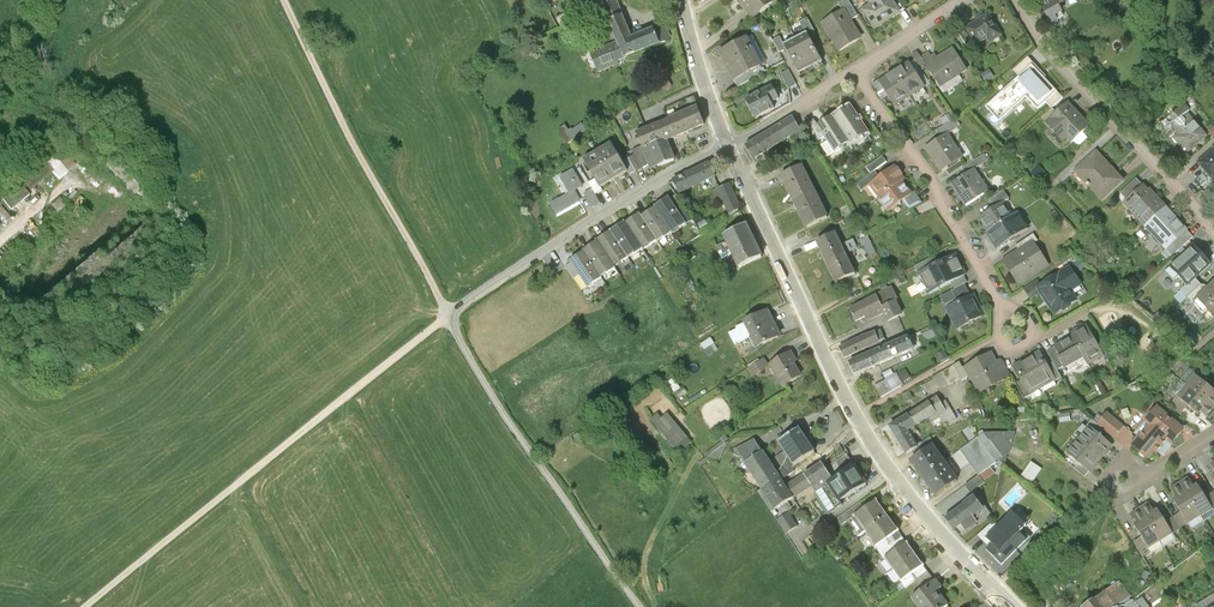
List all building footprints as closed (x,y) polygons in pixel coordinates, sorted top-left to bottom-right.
[(601,6),(608,22),(623,16),(616,0),(601,6)] [(734,0),(753,22),(778,0),(735,0),(734,0)] [(871,6),(862,11),(875,30),(901,13),(892,0),(867,0),(871,6)] [(1038,4),(1045,16),(1059,8),(1059,7),(1072,0),(1046,0),(1038,4)] [(840,5),(844,11),(850,22),(858,17),(848,1),(840,5)] [(850,22),(844,11),(823,24),(841,53),(862,40),(850,22)] [(617,44),(618,45),(632,39),(623,16),(608,22),(617,44)] [(1001,38),(987,16),(966,29),(977,47),(986,41),(989,46),(1001,38)] [(807,35),(811,43),(814,42),(812,38),(816,35),(808,21),(800,25),(807,36),(807,35)] [(666,26),(654,30),(661,45),(667,43),(666,41),(671,39),(666,26)] [(611,45),(590,54),(598,74),(618,65),(618,64),(661,45),(654,30),(632,39),(618,45),(617,44),(611,46),(611,45)] [(811,43),(807,35),(807,36),(796,41),(812,71),(823,65),(811,43)] [(763,67),(748,38),(720,52),(734,81),(736,81),(752,72),(763,67)] [(787,56),(789,55),(785,47),(780,38),(774,42),(780,55),(785,52),(787,56)] [(812,71),(796,41),(785,47),(789,55),(801,77),(812,71)] [(928,55),(921,60),(926,68),(940,89),(959,77),(968,71),(952,48),(936,59),(935,56),(930,59),(928,55)] [(921,60),(916,54),(910,58),(912,61),(919,72),(926,68),(921,60)] [(1015,72),(1022,80),(1036,67),(1029,59),(1015,72)] [(755,79),(784,64),(782,60),(753,75),(755,79)] [(912,61),(906,65),(922,89),(928,85),(919,72),(912,61)] [(922,89),(906,65),(892,74),(908,98),(922,89)] [(1059,90),(1036,67),(1022,80),(988,111),(999,123),(1026,98),(1038,111),(1046,104),(1051,109),(1052,110),(1053,110),(1063,100),(1056,93),(1059,90)] [(994,79),(989,71),(982,76),(987,84),(994,79)] [(752,72),(736,81),(739,87),(756,79),(755,79),(753,75),(752,72)] [(797,86),(789,72),(782,76),(789,90),(797,86)] [(908,98),(892,74),(879,83),(888,97),(895,107),(908,98)] [(963,83),(959,77),(940,89),(945,96),(963,83)] [(661,85),(665,91),(672,87),(668,80),(661,85)] [(888,97),(879,83),(873,87),(882,101),(888,97)] [(780,101),(772,87),(746,101),(756,120),(775,111),(772,105),(780,101)] [(1190,111),(1185,105),(1170,118),(1176,124),(1171,128),(1177,135),(1173,139),(1186,154),(1206,137),(1186,115),(1190,111)] [(1089,129),(1068,106),(1058,115),(1046,126),(1064,145),(1067,141),(1071,145),(1089,129)] [(698,108),(668,121),(674,138),(704,125),(698,108)] [(850,109),(835,119),(851,142),(854,147),(869,136),(855,117),(850,109)] [(1058,115),(1053,110),(1052,110),(1041,120),(1046,126),(1058,115)] [(835,119),(834,117),(818,128),(825,138),(827,141),(835,152),(851,142),(835,119)] [(793,118),(763,137),(772,151),(801,131),(793,118)] [(936,132),(941,140),(947,136),(959,128),(954,120),(936,132)] [(668,121),(636,133),(642,148),(642,147),(643,149),(658,143),(666,141),(674,138),(668,121)] [(825,138),(818,128),(814,121),(806,127),(817,143),(825,138)] [(567,144),(586,131),(582,125),(572,131),(571,130),(569,132),(565,127),(559,131),(567,144)] [(962,159),(947,136),(941,140),(925,151),(940,173),(962,159)] [(772,151),(763,137),(745,148),(754,162),(772,151)] [(666,141),(658,143),(643,149),(642,147),(642,148),(632,152),(635,156),(636,155),(643,169),(649,165),(651,171),(674,161),(666,141)] [(835,152),(827,141),(821,145),(829,156),(835,152)] [(60,175),(74,162),(55,142),(0,191),(0,202),(2,204),(1,204),(7,210),(53,168),(60,175)] [(622,164),(613,148),(599,156),(614,180),(627,172),(622,164)] [(1198,165),(1213,184),(1213,183),(1213,151),(1198,165)] [(1124,183),(1097,153),(1075,173),(1103,203),(1124,183)] [(643,169),(636,155),(635,156),(628,159),(629,160),(635,172),(636,173),(643,169)] [(614,180),(599,156),(586,164),(595,180),(600,188),(614,180)] [(962,170),(966,176),(974,171),(987,163),(983,157),(962,170)] [(875,173),(888,163),(883,158),(867,170),(872,176),(875,173)] [(635,172),(629,160),(622,164),(627,172),(628,176),(635,172)] [(715,179),(708,164),(674,180),(675,181),(681,195),(715,179)] [(803,167),(781,178),(783,183),(794,204),(816,193),(803,167)] [(905,180),(896,167),(880,179),(869,187),(879,200),(903,182),(905,180)] [(582,186),(573,170),(561,176),(569,189),(566,191),(566,192),(567,194),(552,204),(558,214),(581,200),(575,190),(582,186)] [(988,193),(974,171),(966,176),(951,186),(965,208),(988,193)] [(869,187),(880,179),(875,173),(872,176),(858,186),(863,192),(869,187)] [(595,180),(589,183),(595,195),(602,191),(600,188),(595,180)] [(1127,202),(1143,188),(1137,181),(1121,195),(1127,202)] [(912,194),(903,182),(879,200),(878,201),(887,213),(903,202),(912,194)] [(741,208),(730,186),(720,190),(713,192),(718,203),(723,201),(729,214),(741,208)] [(1148,193),(1143,188),(1127,202),(1123,206),(1145,229),(1167,209),(1150,191),(1148,193)] [(593,193),(586,198),(591,208),(593,211),(600,206),(593,193)] [(816,193),(794,204),(796,209),(806,231),(829,220),(816,193)] [(1008,200),(1003,193),(990,201),(995,209),(1003,204),(1008,200)] [(921,205),(912,194),(903,202),(910,211),(921,205)] [(670,201),(669,200),(667,199),(664,201),(664,203),(655,209),(656,209),(673,235),(676,235),(680,231),(680,229),(686,225),(680,216),(670,201)] [(1012,217),(1003,204),(995,209),(979,220),(987,233),(1012,217)] [(647,212),(641,217),(658,242),(659,244),(673,235),(656,209),(648,214),(647,212)] [(1186,231),(1167,209),(1145,229),(1165,250),(1186,231)] [(685,213),(680,216),(686,225),(691,222),(685,213)] [(1012,217),(987,233),(985,234),(996,251),(1029,230),(1018,213),(1012,217)] [(640,215),(625,225),(643,252),(658,242),(641,217),(640,215)] [(709,228),(705,222),(699,225),(702,232),(709,228)] [(625,224),(610,234),(629,261),(643,252),(625,225),(625,224)] [(763,257),(747,225),(724,236),(732,255),(739,268),(763,257)] [(610,234),(597,243),(597,244),(615,270),(616,270),(629,261),(610,234)] [(836,234),(816,243),(819,249),(827,264),(846,255),(836,234)] [(732,255),(724,236),(713,241),(722,260),(732,255)] [(1016,247),(1019,252),(1033,244),(1037,242),(1033,236),(1016,247)] [(584,253),(602,280),(616,270),(615,270),(597,244),(584,253)] [(1048,268),(1033,244),(1019,252),(1003,262),(1018,286),(1048,268)] [(1211,265),(1194,247),(1170,268),(1187,287),(1195,280),(1211,265)] [(692,252),(683,258),(687,264),(696,257),(692,252)] [(602,280),(584,253),(582,253),(579,255),(579,257),(571,263),(572,264),(580,277),(589,290),(603,281),(602,280)] [(846,255),(827,264),(837,285),(857,276),(846,255)] [(964,277),(953,256),(936,264),(921,272),(917,274),(928,295),(951,283),(964,277)] [(921,272),(936,264),(933,258),(914,268),(917,274),(921,272)] [(580,277),(572,264),(566,268),(574,281),(580,277)] [(1082,286),(1069,267),(1035,290),(1039,296),(1054,317),(1060,313),(1061,315),(1071,309),(1070,307),(1078,302),(1071,293),(1082,286)] [(899,278),(897,278),(901,285),(906,282),(903,276),(899,278)] [(964,277),(951,283),(954,290),(964,285),(967,283),(964,277)] [(1201,286),(1195,280),(1187,287),(1183,290),(1186,293),(1184,294),(1188,298),(1190,296),(1201,286)] [(1206,292),(1196,301),(1213,320),(1213,284),(1206,292)] [(882,293),(887,291),(885,285),(879,287),(882,293)] [(970,298),(964,285),(954,290),(951,292),(956,301),(957,304),(970,298)] [(1039,296),(1035,290),(1033,286),(1024,292),(1030,301),(1039,296)] [(1206,292),(1201,286),(1190,296),(1195,302),(1196,301),(1206,292)] [(882,293),(875,296),(881,309),(895,302),(897,301),(891,289),(887,291),(882,293)] [(956,301),(951,292),(941,297),(946,307),(956,301)] [(881,309),(875,296),(849,309),(856,324),(864,319),(866,323),(883,315),(881,312),(881,309)] [(984,317),(973,296),(970,298),(957,304),(956,301),(946,307),(958,330),(984,317)] [(901,317),(895,302),(881,309),(881,312),(883,315),(887,324),(899,318),(901,317)] [(780,339),(767,312),(744,323),(751,337),(758,350),(780,339)] [(751,337),(744,323),(736,327),(737,330),(729,334),(735,345),(751,337)] [(1095,344),(1085,327),(1071,335),(1072,338),(1085,359),(1089,366),(1103,357),(1095,344)] [(866,335),(861,338),(866,350),(885,341),(881,331),(867,336),(866,335)] [(866,350),(861,338),(838,348),(843,360),(866,350)] [(913,352),(907,338),(873,353),(879,366),(913,352)] [(1085,359),(1072,338),(1054,348),(1054,349),(1064,367),(1066,370),(1085,359)] [(1102,340),(1095,344),(1103,357),(1109,353),(1102,340)] [(1064,367),(1054,349),(1046,354),(1052,364),(1056,371),(1064,367)] [(948,359),(944,351),(937,355),(941,363),(948,359)] [(796,362),(790,352),(768,366),(770,368),(783,389),(787,386),(801,377),(793,364),(796,362)] [(879,366),(873,353),(848,364),(854,377),(879,366)] [(997,363),(991,353),(965,367),(963,369),(969,379),(978,395),(1010,377),(1001,361),(997,363)] [(1046,368),(1038,353),(1026,360),(1042,388),(1054,381),(1046,368)] [(770,368),(768,366),(765,360),(748,371),(753,379),(770,368)] [(1042,388),(1026,360),(1013,366),(1022,382),(1030,395),(1042,388)] [(962,362),(952,368),(960,381),(961,384),(969,379),(963,369),(965,367),(962,362)] [(1052,364),(1046,368),(1054,381),(1054,382),(1060,378),(1056,371),(1052,364)] [(934,382),(921,389),(924,396),(939,388),(941,391),(960,381),(952,368),(933,379),(934,382)] [(905,371),(897,375),(902,383),(910,379),(905,371)] [(1181,384),(1186,388),(1195,377),(1190,373),(1181,384)] [(880,398),(902,387),(896,375),(874,387),(880,398)] [(1195,377),(1186,388),(1213,411),(1213,392),(1195,377)] [(1022,382),(1016,386),(1024,399),(1030,396),(1030,395),(1022,382)] [(1172,394),(1177,399),(1186,388),(1181,384),(1172,394)] [(1209,420),(1213,415),(1213,411),(1186,388),(1177,399),(1188,408),(1200,417),(1202,414),(1209,420)] [(921,389),(915,392),(919,399),(924,396),(921,389)] [(938,398),(907,416),(914,428),(928,420),(936,415),(937,418),(946,413),(949,411),(941,398),(939,400),(938,398)] [(1188,408),(1177,399),(1171,406),(1182,415),(1188,408)] [(968,414),(970,420),(985,415),(981,404),(970,407),(971,411),(967,412),(968,414)] [(691,438),(663,408),(649,421),(677,451),(691,438)] [(1186,433),(1157,409),(1143,425),(1147,428),(1138,439),(1131,448),(1148,462),(1154,455),(1156,457),(1166,444),(1172,449),(1186,433)] [(936,415),(928,420),(933,428),(934,428),(942,423),(945,427),(955,421),(949,411),(946,413),(937,418),(936,415)] [(1065,412),(1057,413),(1058,420),(1066,419),(1065,412)] [(1106,414),(1097,426),(1103,431),(1114,440),(1124,428),(1106,414)] [(888,428),(895,439),(907,432),(914,428),(907,416),(888,428)] [(1016,419),(1015,434),(1026,436),(1026,420),(1016,419)] [(1087,427),(1088,428),(1098,436),(1103,431),(1097,426),(1092,422),(1087,427)] [(1134,436),(1138,439),(1147,428),(1143,425),(1134,436)] [(1088,428),(1077,442),(1102,462),(1113,449),(1098,436),(1088,428)] [(799,429),(777,444),(783,453),(787,458),(782,469),(787,477),(794,473),(791,468),(814,452),(799,429)] [(917,449),(907,432),(895,439),(905,456),(917,449)] [(1010,454),(1015,434),(983,434),(978,438),(996,464),(999,462),(1010,454)] [(1015,434),(1010,454),(1021,459),(1026,436),(1015,434)] [(996,464),(978,438),(959,451),(969,465),(978,477),(979,476),(990,468),(996,464)] [(715,440),(709,458),(720,461),(726,444),(715,440)] [(746,465),(763,454),(755,441),(738,451),(746,465)] [(1077,442),(1066,455),(1078,466),(1088,474),(1090,476),(1102,462),(1077,442)] [(943,462),(932,446),(908,463),(921,481),(944,465),(943,462)] [(969,465),(959,451),(946,460),(949,464),(946,467),(953,476),(969,465)] [(787,458),(783,453),(775,459),(782,469),(787,458)] [(778,478),(763,454),(746,465),(743,466),(761,493),(780,481),(778,478)] [(1010,454),(999,462),(1004,466),(1030,486),(1041,470),(1030,463),(1021,459),(1010,454)] [(821,464),(802,477),(810,489),(814,495),(826,487),(833,482),(821,464)] [(946,467),(944,465),(921,481),(934,499),(957,483),(946,467)] [(1078,466),(1075,471),(1084,478),(1088,474),(1078,466)] [(995,474),(990,468),(979,476),(983,482),(995,474)] [(787,477),(782,469),(778,478),(780,481),(780,483),(787,477)] [(866,487),(854,469),(833,482),(826,487),(838,505),(866,487)] [(983,482),(979,476),(978,477),(965,486),(970,494),(984,484),(983,482)] [(802,477),(784,489),(791,501),(810,489),(802,477)] [(1194,490),(1187,480),(1179,484),(1201,519),(1212,512),(1204,499),(1197,488),(1194,490)] [(780,483),(780,481),(761,493),(773,512),(791,501),(780,483)] [(1179,484),(1171,490),(1177,500),(1174,502),(1181,514),(1189,527),(1201,519),(1179,484)] [(826,487),(814,495),(827,516),(840,508),(838,505),(826,487)] [(1204,499),(1212,512),(1213,515),(1213,496),(1212,494),(1204,499)] [(962,506),(962,507),(972,520),(982,512),(972,498),(962,506)] [(886,517),(875,501),(863,510),(854,516),(854,517),(865,532),(886,517)] [(854,516),(863,510),(859,504),(837,519),(838,520),(842,526),(854,517),(854,516)] [(1155,514),(1148,504),(1140,509),(1161,544),(1174,536),(1166,523),(1158,511),(1155,514)] [(972,520),(962,507),(945,520),(954,532),(960,527),(965,534),(976,525),(972,520)] [(1001,566),(1026,538),(1017,530),(1021,526),(1016,521),(1020,516),(1011,509),(985,537),(989,541),(983,549),(992,557),(1001,566)] [(1140,509),(1131,515),(1137,525),(1133,528),(1141,540),(1148,552),(1161,544),(1140,509)] [(1201,519),(1204,524),(1213,518),(1213,515),(1212,512),(1201,519)] [(789,514),(777,521),(785,533),(797,526),(789,514)] [(1181,514),(1174,519),(1181,531),(1189,527),(1181,514)] [(897,533),(886,517),(865,532),(876,548),(897,533)] [(1174,519),(1166,523),(1174,536),(1181,531),(1174,519)] [(1201,519),(1189,527),(1192,532),(1204,524),(1201,519)] [(902,539),(897,533),(876,548),(880,554),(902,539)] [(1174,536),(1161,544),(1165,549),(1177,542),(1174,536)] [(906,545),(902,539),(880,554),(884,560),(906,545)] [(1141,540),(1134,545),(1144,559),(1150,555),(1148,552),(1141,540)] [(1161,544),(1148,552),(1150,555),(1144,559),(1145,562),(1165,549),(1161,544)] [(914,556),(906,545),(884,560),(892,572),(914,556)] [(922,568),(914,556),(892,572),(900,584),(901,583),(922,568)] [(927,574),(922,568),(901,583),(906,589),(915,583),(927,574)] [(928,573),(927,574),(915,583),(921,591),(934,581),(928,573)] [(935,580),(934,581),(921,591),(912,599),(918,606),(948,606),(938,594),(943,590),(935,580)] [(1084,606),(1121,606),(1130,600),(1132,599),(1119,581),(1084,606)] [(901,583),(900,584),(896,587),(900,593),(906,589),(901,583)] [(1201,606),(1213,606),(1213,599),(1201,606)]
